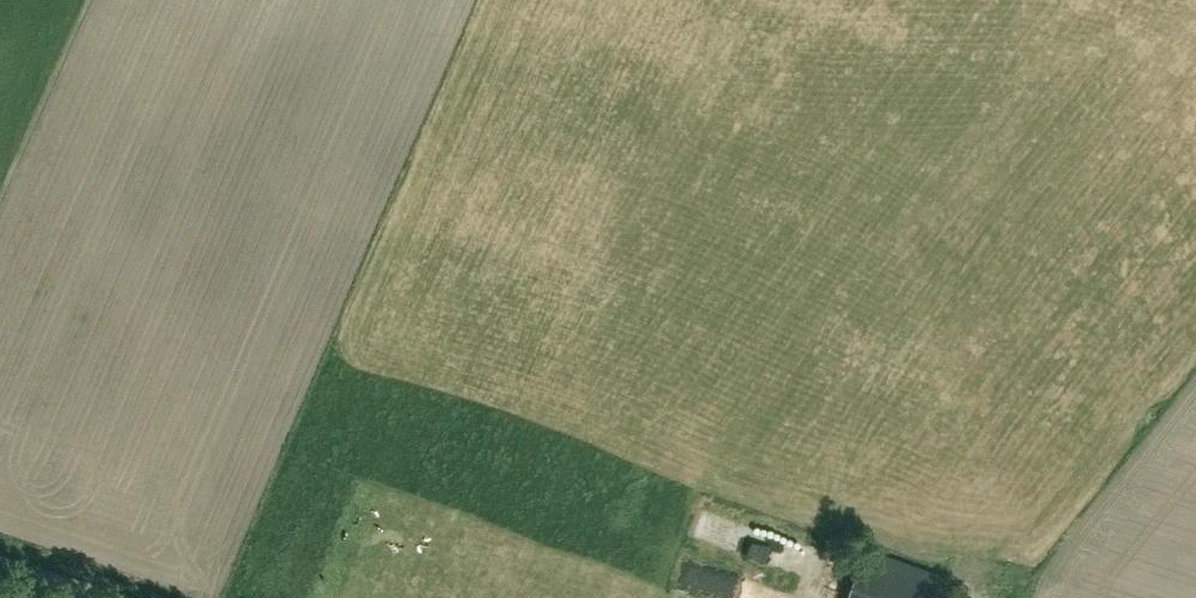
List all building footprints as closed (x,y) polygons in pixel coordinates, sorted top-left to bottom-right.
[(700,512),(691,536),(804,578),(813,555),(700,512)] [(847,597),(927,597),(936,576),(866,549),(847,597)]
